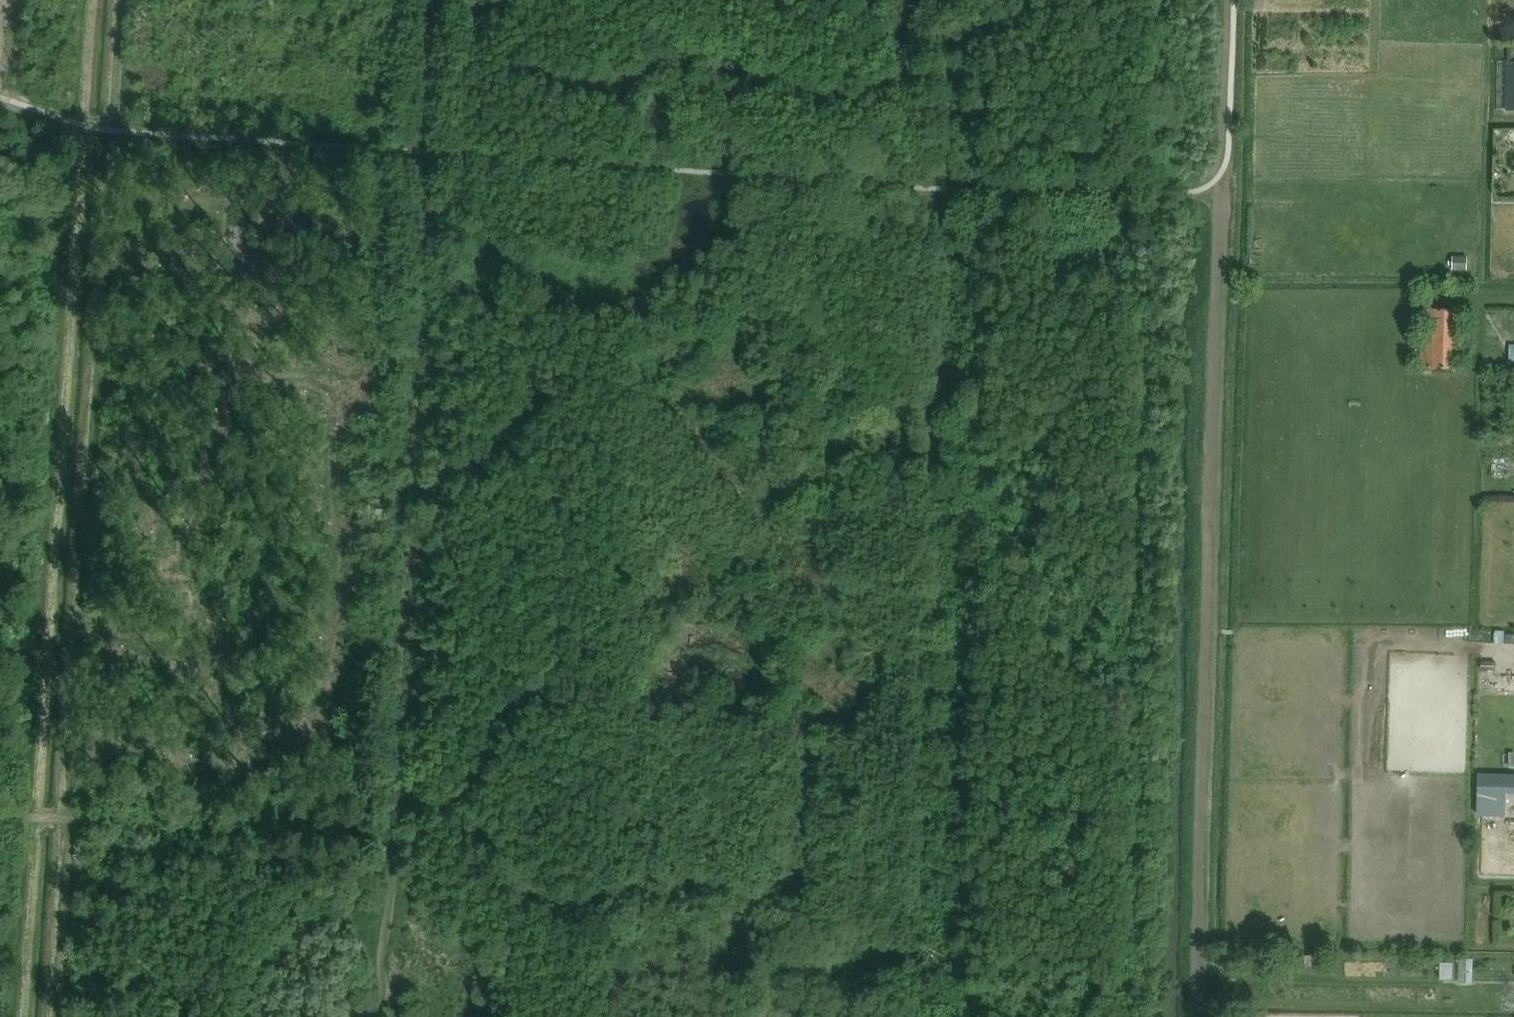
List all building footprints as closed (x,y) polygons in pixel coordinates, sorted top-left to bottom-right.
[(1422,348),(1422,369),(1455,369),(1455,363),(1463,363),(1464,309),(1423,308),(1422,348)] [(1496,661),(1482,661),(1482,670),(1496,670),(1496,661)] [(1481,772),(1480,793),(1513,794),(1513,774),(1481,772)]
